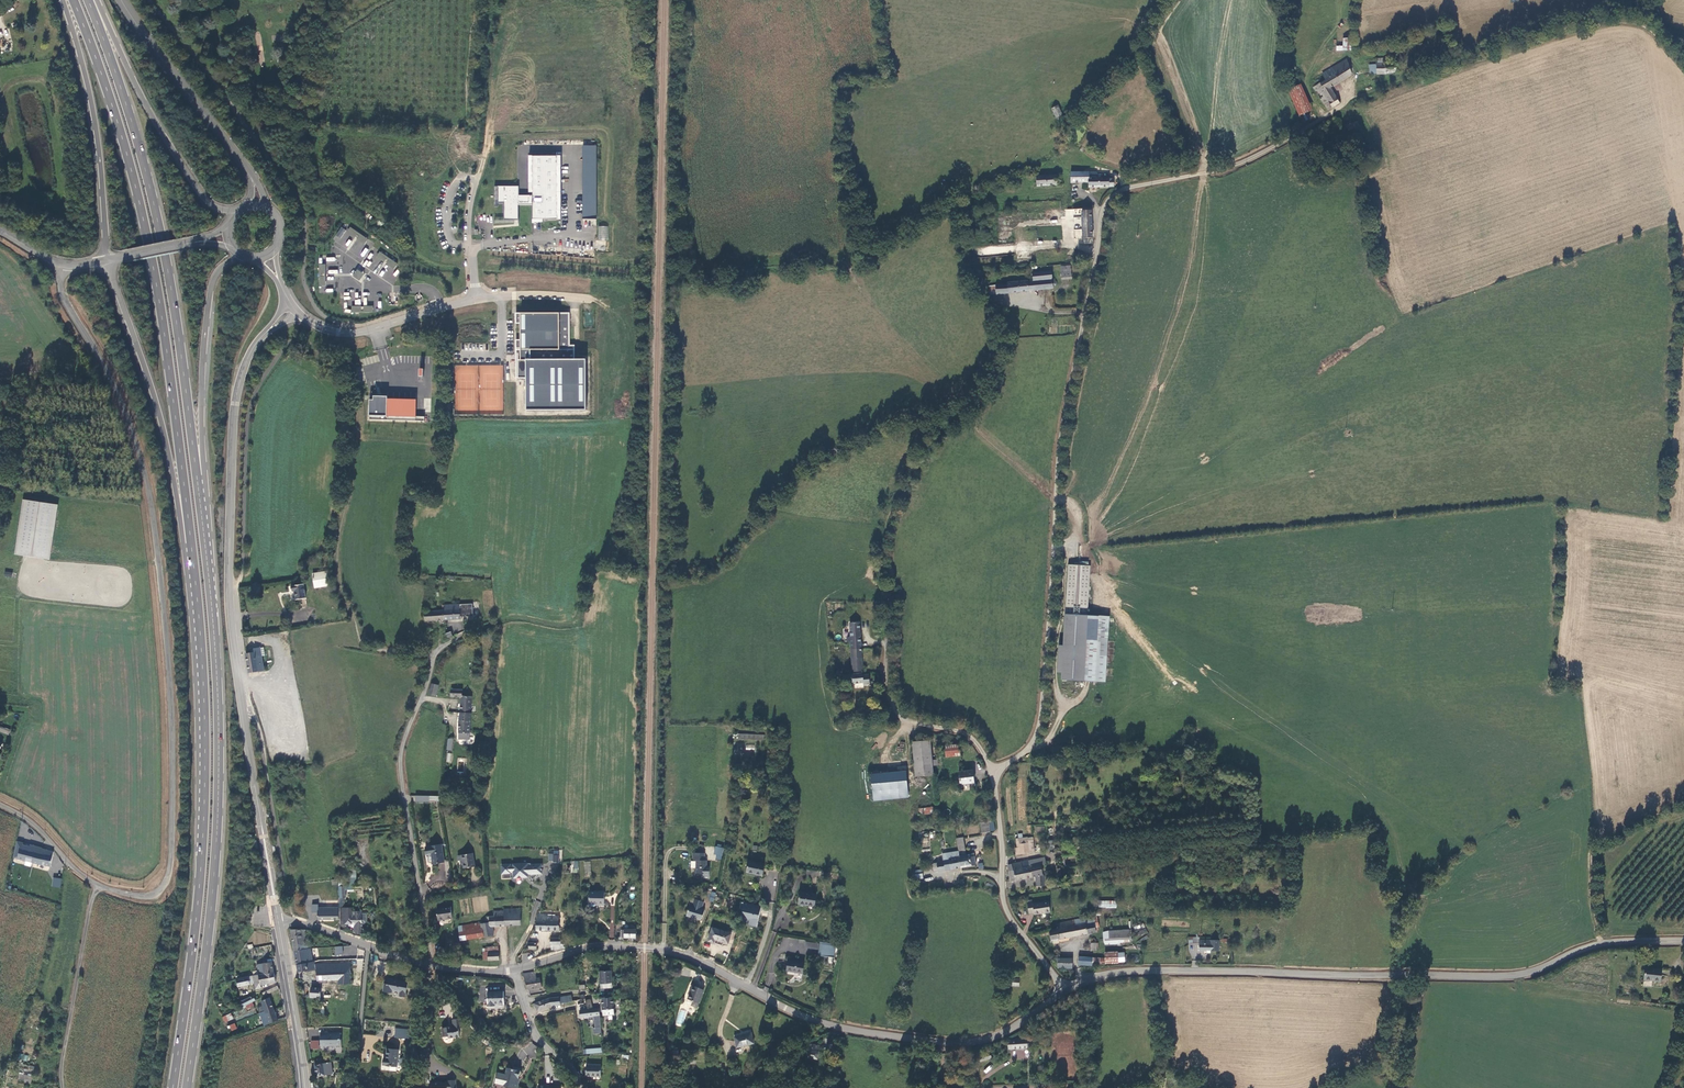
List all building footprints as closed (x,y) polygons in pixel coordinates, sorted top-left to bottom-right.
[(1397,72),(1402,72),(1401,64),(1386,65),(1386,59),(1376,59),(1377,64),(1369,64),(1370,75),(1377,75),(1397,75),(1397,72)] [(1314,87),(1327,111),(1340,104),(1330,89),(1352,75),(1347,61),(1323,74),(1327,80),(1321,84),(1321,83),(1314,87)] [(1301,84),(1289,90),(1299,115),(1313,109),(1301,84)] [(1060,116),(1063,115),(1058,105),(1051,108),(1058,123),(1062,121),(1060,116)] [(1356,123),(1346,126),(1347,131),(1358,127),(1356,123)] [(596,145),(583,145),(582,219),(595,219),(596,145)] [(518,186),(498,186),(498,202),(503,202),(503,219),(518,219),(518,204),(532,204),(532,219),(543,219),(557,219),(557,155),(532,155),(532,191),(532,195),(518,195),(518,186)] [(1098,172),(1072,172),(1073,182),(1091,182),(1091,187),(1115,187),(1115,179),(1110,179),(1110,177),(1098,178),(1098,172)] [(1057,175),(1037,177),(1037,183),(1038,186),(1058,185),(1057,183),(1057,179),(1057,175)] [(1076,238),(1095,237),(1093,208),(1083,209),(1083,216),(1075,217),(1076,238)] [(1074,209),(1075,217),(1083,216),(1083,209),(1074,209)] [(608,240),(608,226),(598,226),(598,240),(608,240)] [(341,227),(335,235),(340,239),(346,230),(341,227)] [(367,239),(351,228),(347,233),(364,244),(367,239)] [(397,264),(380,252),(377,257),(394,269),(397,264)] [(1072,279),(1071,270),(1062,271),(1063,280),(1072,279)] [(364,275),(358,271),(354,277),(360,281),(364,275)] [(1035,291),(1054,289),(1053,286),(1056,286),(1057,284),(1056,282),(1053,282),(1052,271),(1033,274),(1033,281),(1035,291)] [(998,295),(1035,291),(1033,281),(1007,284),(1008,285),(996,287),(996,288),(998,295)] [(574,316),(520,316),(520,326),(523,326),(523,380),(537,380),(536,412),(596,412),(597,362),(579,362),(579,347),(574,347),(574,316)] [(419,399),(390,397),(390,396),(377,395),(377,399),(373,399),(372,414),(418,416),(419,399)] [(57,505),(21,500),(13,555),(49,560),(57,505)] [(1089,567),(1067,565),(1062,646),(1058,646),(1056,673),(1060,674),(1059,680),(1103,683),(1107,617),(1086,616),(1089,567)] [(314,573),(316,587),(332,584),(329,571),(314,573)] [(303,583),(291,586),(292,593),(295,593),(296,600),(306,598),(303,583)] [(459,603),(459,617),(473,616),(472,602),(459,603)] [(459,617),(459,603),(443,604),(444,611),(444,621),(460,620),(459,617)] [(423,622),(444,621),(444,611),(422,612),(423,622)] [(851,637),(846,638),(847,644),(851,643),(852,650),(861,649),(859,622),(850,623),(851,637)] [(249,672),(264,669),(260,646),(254,648),(254,652),(246,653),(249,672)] [(863,671),(861,649),(852,650),(853,671),(863,671)] [(863,673),(852,673),(853,683),(863,682),(864,684),(870,684),(869,674),(863,675),(863,673)] [(436,694),(439,684),(432,682),(429,693),(436,694)] [(462,697),(461,711),(472,711),(473,694),(462,694),(463,689),(451,688),(451,696),(462,697)] [(461,711),(460,731),(469,731),(471,731),(472,711),(461,711)] [(1,727),(0,728),(0,732),(9,735),(12,730),(6,727),(5,728),(1,727)] [(912,742),(915,776),(932,775),(931,766),(937,765),(936,760),(931,761),(929,741),(912,742)] [(944,747),(946,757),(959,755),(957,745),(944,747)] [(958,772),(960,784),(973,782),(972,774),(971,769),(958,772)] [(907,771),(872,774),(874,800),(909,797),(907,771)] [(993,821),(980,824),(981,833),(995,830),(993,821)] [(1016,855),(1021,854),(1034,853),(1035,853),(1033,837),(1016,839),(1017,848),(1016,848),(1016,855)] [(963,839),(957,840),(959,851),(960,856),(966,855),(963,839)] [(445,861),(442,842),(426,845),(430,863),(445,861)] [(26,849),(16,846),(13,859),(37,867),(38,865),(52,867),(55,852),(42,849),(42,847),(26,844),(26,849)] [(716,855),(715,859),(721,860),(723,847),(715,846),(714,855),(716,855)] [(951,870),(961,868),(960,856),(959,851),(948,853),(951,870)] [(473,853),(458,855),(459,861),(462,860),(464,869),(475,867),(473,853)] [(703,854),(692,854),(692,861),(696,861),(696,874),(703,874),(703,880),(709,880),(708,868),(706,868),(706,862),(703,862),(703,854)] [(976,865),(974,854),(966,855),(960,856),(961,868),(976,865)] [(1075,855),(1061,858),(1063,866),(1076,863),(1075,855)] [(1045,858),(1021,862),(1022,868),(1040,865),(1046,864),(1045,858)] [(764,864),(748,861),(746,872),(756,874),(756,875),(761,876),(764,864)] [(1042,875),(1040,865),(1022,868),(1021,862),(1007,865),(1009,872),(1011,882),(1034,877),(1036,878),(1038,887),(1045,885),(1044,876),(1042,875)] [(541,873),(541,864),(530,864),(530,863),(512,864),(512,865),(510,865),(510,864),(501,864),(501,873),(502,873),(503,878),(510,877),(510,872),(513,871),(513,877),(527,877),(527,875),(530,875),(530,874),(541,873)] [(934,873),(946,870),(944,863),(933,865),(934,873)] [(62,879),(53,877),(52,886),(60,888),(62,879)] [(346,886),(338,887),(339,903),(345,902),(344,898),(347,897),(346,886)] [(708,891),(707,901),(714,902),(715,892),(708,891)] [(604,892),(589,892),(589,904),(598,903),(598,905),(605,905),(604,892)] [(814,897),(798,895),(797,905),(807,907),(807,908),(813,909),(814,897)] [(704,901),(694,898),(693,903),(690,902),(686,914),(694,917),(697,916),(697,918),(701,920),(704,909),(700,908),(700,907),(702,907),(704,901)] [(1116,908),(1117,901),(1098,900),(1098,907),(1116,908)] [(761,908),(739,903),(738,910),(741,911),(740,914),(743,915),(748,922),(747,926),(755,928),(756,924),(755,922),(757,920),(758,916),(759,917),(761,908)] [(1034,916),(1047,914),(1045,904),(1032,906),(1032,904),(1027,905),(1028,916),(1034,915),(1034,916)] [(338,919),(337,906),(326,905),(325,911),(318,911),(318,919),(338,919)] [(451,907),(436,909),(437,920),(453,917),(451,907)] [(343,908),(344,924),(348,924),(348,929),(355,929),(355,933),(362,933),(363,924),(362,912),(353,912),(352,908),(343,908)] [(520,925),(519,909),(503,909),(503,910),(491,911),(491,915),(482,916),(482,920),(487,919),(487,923),(478,924),(481,937),(491,936),(491,932),(493,932),(493,927),(520,925)] [(561,931),(562,921),(559,921),(559,916),(547,916),(547,914),(539,914),(538,916),(538,930),(561,931)] [(1093,918),(1084,919),(1086,926),(1094,924),(1093,918)] [(1084,919),(1074,921),(1075,926),(1078,937),(1096,933),(1094,924),(1086,926),(1084,919)] [(1052,942),(1078,937),(1075,926),(1072,927),(1071,922),(1056,924),(1057,930),(1050,931),(1052,942)] [(465,940),(481,937),(478,924),(478,923),(463,925),(465,940)] [(730,933),(712,928),(708,941),(713,942),(714,938),(728,942),(730,933)] [(1136,933),(1139,938),(1148,933),(1146,928),(1136,933)] [(338,1000),(343,1001),(347,962),(314,965),(313,961),(312,961),(308,938),(310,937),(309,931),(306,931),(305,930),(299,929),(289,930),(297,972),(315,969),(316,979),(338,978),(337,984),(339,984),(338,1000)] [(1130,931),(1109,931),(1103,932),(1103,939),(1104,941),(1105,945),(1120,943),(1120,942),(1130,942),(1130,931)] [(550,938),(551,950),(560,950),(564,948),(564,942),(560,943),(560,937),(550,938)] [(1213,940),(1199,940),(1199,942),(1200,951),(1207,951),(1207,953),(1210,953),(1210,951),(1219,951),(1219,940),(1213,940)] [(821,945),(819,956),(835,958),(837,948),(821,945)] [(488,950),(489,959),(489,961),(499,960),(499,946),(488,947),(488,950)] [(1125,953),(1104,955),(1104,959),(1105,964),(1119,964),(1119,962),(1125,962),(1125,953)] [(1059,959),(1059,969),(1072,969),(1072,960),(1059,959)] [(788,961),(786,971),(802,974),(804,964),(788,961)] [(259,964),(261,974),(274,972),(273,962),(259,964)] [(1662,969),(1645,967),(1643,979),(1660,981),(1662,969)] [(601,988),(612,987),(611,971),(600,971),(601,988)] [(276,983),(274,972),(261,974),(263,985),(276,983)] [(528,991),(542,988),(540,979),(536,980),(534,973),(523,974),(528,991)] [(258,988),(264,987),(263,985),(261,974),(239,978),(240,985),(257,982),(258,988)] [(407,980),(387,977),(386,982),(383,981),(381,990),(391,992),(392,989),(398,990),(398,995),(405,997),(407,980)] [(699,1003),(703,989),(692,985),(687,999),(699,1003)] [(278,987),(265,992),(263,993),(264,997),(266,996),(279,990),(278,987)] [(311,988),(310,997),(321,998),(321,990),(311,988)] [(504,992),(487,992),(487,1008),(492,1008),(492,1004),(504,1004),(504,992)] [(561,1003),(572,1001),(571,996),(571,994),(560,996),(561,1003)] [(601,996),(603,1014),(614,1013),(612,995),(601,996)] [(253,996),(243,1000),(244,1003),(242,1004),(242,1006),(245,1005),(253,1001),(254,1001),(253,996)] [(560,997),(550,998),(535,1004),(538,1011),(552,1006),(553,1006),(561,1004),(560,997)] [(279,1021),(270,998),(262,1001),(263,1005),(259,1007),(266,1025),(279,1021)] [(256,1008),(253,1001),(245,1005),(247,1008),(249,1007),(251,1010),(256,1008)] [(586,1009),(579,1011),(580,1018),(593,1017),(595,1028),(600,1028),(600,1016),(599,1008),(586,1009)] [(441,1026),(442,1036),(447,1035),(448,1037),(460,1036),(459,1027),(462,1027),(461,1017),(452,1018),(453,1025),(441,1026)] [(342,1050),(343,1041),(340,1041),(340,1034),(321,1033),(321,1049),(328,1050),(328,1047),(336,1048),(336,1050),(342,1050)] [(751,1034),(734,1038),(735,1047),(753,1044),(751,1034)] [(319,1040),(310,1040),(310,1049),(319,1049),(319,1040)] [(1030,1041),(1008,1042),(1008,1050),(1031,1049),(1030,1041)] [(820,1046),(808,1045),(806,1058),(818,1059),(820,1046)] [(398,1066),(399,1049),(386,1049),(386,1058),(383,1058),(383,1065),(398,1066)] [(990,1054),(978,1058),(979,1063),(991,1059),(990,1054)] [(323,1063),(323,1060),(315,1061),(316,1065),(315,1065),(317,1077),(334,1074),(332,1062),(323,1063)] [(586,1065),(586,1076),(600,1077),(601,1066),(586,1065)] [(31,1083),(33,1066),(28,1066),(27,1069),(20,1068),(19,1079),(24,1080),(24,1083),(31,1083)] [(512,1067),(511,1069),(506,1068),(504,1074),(503,1074),(501,1079),(504,1080),(504,1084),(505,1087),(507,1087),(516,1087),(518,1080),(515,1079),(516,1077),(517,1077),(519,1077),(521,1070),(512,1067)] [(455,1079),(446,1079),(446,1082),(441,1082),(441,1080),(435,1080),(435,1081),(431,1081),(430,1087),(455,1087),(455,1079)]
